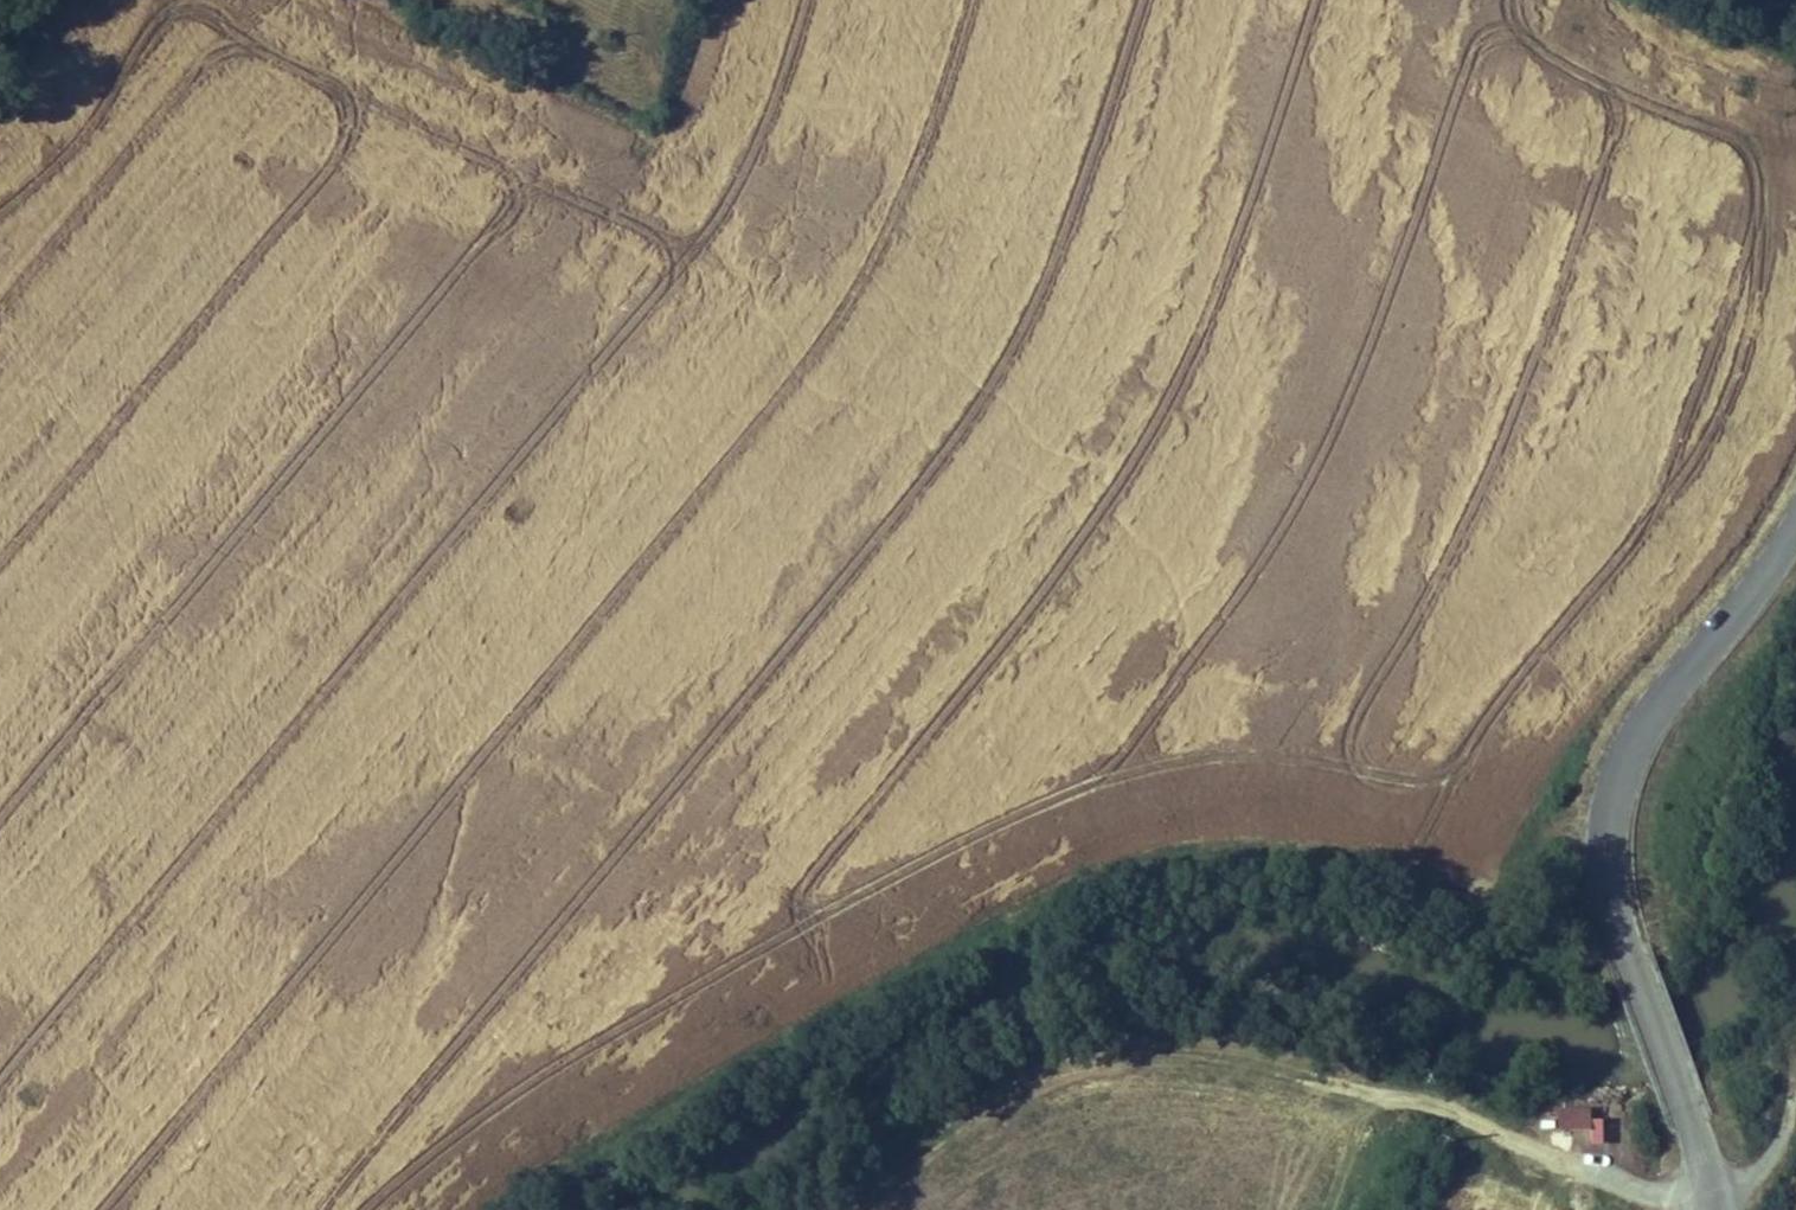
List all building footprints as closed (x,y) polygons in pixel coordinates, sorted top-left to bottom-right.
[(1555,1114),(1556,1137),(1603,1135),(1602,1112),(1555,1114)]
